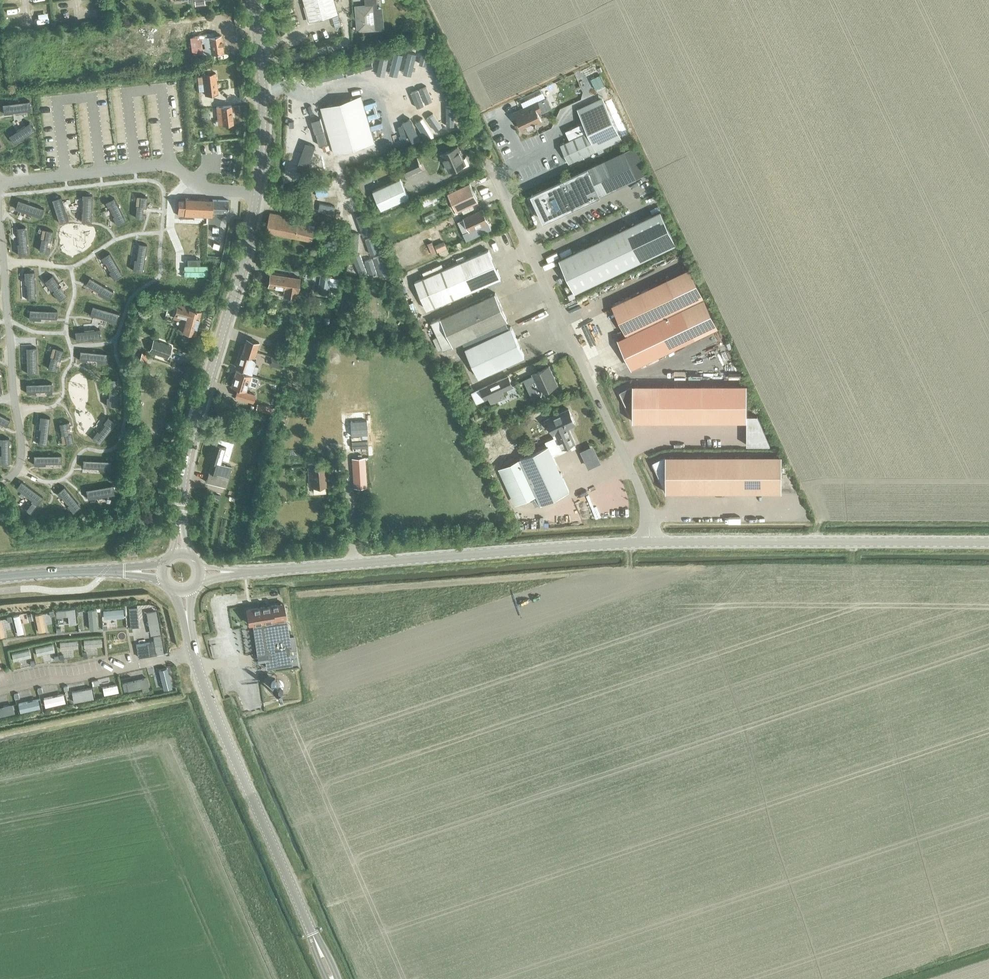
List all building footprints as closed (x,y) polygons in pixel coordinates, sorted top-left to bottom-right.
[(309,21),(337,13),(334,0),(303,0),(309,21)] [(355,6),(357,31),(364,30),(364,28),(374,27),(373,9),(376,9),(376,1),(365,2),(365,5),(355,6)] [(220,35),(208,37),(205,21),(181,25),(183,37),(190,36),(193,56),(223,51),(220,35)] [(121,38),(131,42),(135,34),(124,29),(121,38)] [(138,47),(140,59),(156,57),(154,45),(138,47)] [(162,57),(162,65),(174,64),(174,56),(162,57)] [(597,83),(603,80),(594,62),(589,65),(591,70),(587,72),(590,79),(594,77),(597,83)] [(204,73),(206,94),(219,93),(216,72),(204,73)] [(320,108),(333,153),(373,141),(360,96),(320,108)] [(528,127),(529,130),(535,127),(534,124),(541,120),(537,112),(541,109),(541,108),(552,103),(549,96),(538,102),(537,101),(515,111),(518,118),(517,118),(522,129),(528,127)] [(560,144),(568,162),(622,137),(602,96),(576,108),(587,131),(586,132),(585,130),(568,138),(569,139),(560,144)] [(215,120),(215,124),(232,122),(231,105),(216,107),(217,120),(215,120)] [(201,110),(202,125),(212,124),(211,107),(205,108),(205,110),(201,110)] [(568,138),(585,130),(581,123),(565,130),(568,138)] [(465,157),(463,158),(457,145),(441,153),(449,170),(460,165),(461,167),(469,164),(465,157)] [(532,192),(545,220),(636,178),(623,150),(532,192)] [(400,165),(406,176),(423,168),(417,157),(400,165)] [(372,190),(381,209),(408,196),(400,177),(372,190)] [(447,192),(456,211),(478,200),(469,182),(447,192)] [(423,199),(426,205),(442,197),(439,191),(423,199)] [(226,212),(227,200),(185,198),(185,199),(179,199),(178,210),(183,211),(183,216),(211,217),(212,211),(226,212)] [(98,229),(118,229),(119,200),(98,200),(98,229)] [(483,229),(490,226),(482,209),(464,218),(470,231),(482,225),(483,229)] [(660,210),(643,218),(658,251),(676,243),(660,210)] [(266,230),(312,240),(315,226),(307,224),(308,221),(299,219),(299,218),(270,212),(266,230)] [(643,218),(626,226),(641,259),(658,251),(643,218)] [(127,233),(152,234),(152,219),(128,219),(127,233)] [(609,234),(625,267),(641,259),(626,226),(609,234)] [(203,238),(211,238),(212,227),(203,227),(203,238)] [(608,275),(625,267),(609,234),(593,242),(592,242),(608,275)] [(461,240),(464,247),(470,245),(467,238),(461,240)] [(434,244),(438,253),(447,249),(444,240),(434,244)] [(427,243),(432,254),(436,252),(431,241),(427,243)] [(608,275),(592,242),(558,258),(574,292),(608,275)] [(414,281),(426,309),(500,277),(488,249),(414,281)] [(690,267),(611,304),(626,334),(617,338),(631,368),(718,328),(690,267)] [(285,284),(292,285),(294,276),(268,272),(266,284),(282,287),(284,288),(285,284)] [(317,292),(327,295),(330,278),(320,276),(317,292)] [(495,292),(430,322),(437,336),(433,338),(438,350),(442,348),(443,350),(462,341),(504,322),(508,320),(495,292)] [(181,323),(196,327),(201,311),(186,306),(177,303),(173,315),(182,318),(181,323)] [(346,328),(355,329),(356,320),(347,319),(346,328)] [(507,328),(504,322),(462,341),(465,347),(507,328)] [(465,347),(478,377),(524,355),(510,326),(507,328),(465,347)] [(237,367),(256,373),(258,366),(253,364),(254,361),(252,360),(258,343),(244,337),(239,352),(241,353),(237,367)] [(153,339),(149,351),(155,353),(167,358),(172,346),(160,341),(153,339)] [(258,357),(268,361),(270,355),(259,352),(258,357)] [(277,358),(275,365),(281,367),(284,360),(277,358)] [(553,376),(552,376),(550,372),(551,371),(549,366),(532,373),(540,392),(557,384),(553,376)] [(246,383),(255,386),(257,378),(235,371),(230,385),(237,387),(234,395),(250,401),(253,392),(244,389),(246,383)] [(508,375),(479,388),(484,399),(513,386),(508,375)] [(458,390),(461,395),(473,390),(470,384),(458,390)] [(747,384),(632,385),(620,391),(619,391),(629,414),(632,414),(632,421),(746,421),(747,421),(747,415),(747,384)] [(256,409),(272,413),(273,406),(257,402),(256,409)] [(568,408),(546,419),(553,433),(555,433),(557,436),(546,441),(548,445),(548,444),(552,453),(575,442),(569,430),(568,431),(567,427),(575,423),(568,408)] [(746,421),(746,444),(770,444),(756,415),(747,415),(747,421),(746,421)] [(350,421),(351,435),(367,434),(366,420),(350,421)] [(498,429),(502,438),(510,435),(507,426),(498,429)] [(351,441),(352,448),(367,446),(367,440),(351,441)] [(206,481),(226,486),(229,476),(231,465),(219,462),(223,445),(211,442),(207,460),(211,461),(206,481)] [(536,494),(540,503),(569,490),(552,453),(548,445),(547,445),(503,465),(519,502),(536,494)] [(484,453),(490,466),(499,461),(493,449),(484,453)] [(665,492),(685,492),(685,455),(665,455),(665,492)] [(685,492),(704,491),(704,455),(685,455),(685,492)] [(704,491),(723,491),(723,455),(704,455),(704,491)] [(723,491),(742,491),(742,455),(723,455),(723,491)] [(742,491),(762,491),(762,455),(742,455),(742,491)] [(762,455),(762,491),(781,491),(781,455),(762,455)] [(353,457),(355,487),(367,487),(365,457),(353,457)] [(324,466),(308,468),(309,483),(313,483),(313,486),(314,493),(326,492),(325,485),(324,466)] [(278,604),(246,609),(248,623),(260,621),(285,618),(284,610),(279,611),(278,604)] [(137,606),(128,607),(130,627),(139,626),(137,606)] [(74,608),(56,610),(56,616),(68,615),(69,623),(76,623),(74,608)] [(122,608),(101,610),(102,618),(123,616),(122,608)] [(95,609),(87,609),(89,629),(97,628),(95,609)] [(156,610),(146,611),(150,634),(160,633),(156,610)] [(42,613),(34,615),(38,631),(46,629),(42,613)] [(19,614),(13,616),(18,634),(23,632),(19,614)] [(285,618),(260,621),(261,625),(260,625),(264,653),(262,654),(263,660),(266,660),(267,667),(291,663),(288,645),(290,645),(288,635),(286,622),(285,618)] [(138,657),(163,652),(160,634),(153,635),(154,641),(136,645),(138,657)] [(101,638),(83,640),(84,647),(102,645),(101,638)] [(77,640),(59,642),(60,649),(78,647),(77,640)] [(52,643),(35,648),(36,655),(54,651),(52,643)] [(29,649),(11,653),(13,660),(30,656),(29,649)] [(168,673),(155,676),(156,681),(152,682),(154,688),(175,682),(174,677),(170,678),(168,673)] [(147,677),(125,682),(127,690),(149,685),(147,677)] [(276,692),(277,692),(278,692),(279,692),(280,691),(281,691),(282,690),(282,689),(283,688),(283,687),(284,686),(284,685),(284,684),(283,683),(283,682),(282,681),(281,680),(280,680),(279,679),(278,679),(277,679),(276,679),(275,679),(274,680),(273,680),(272,681),(272,682),(271,683),(271,684),(271,685),(271,686),(271,687),(271,688),(272,689),(273,690),(274,691),(276,692)] [(117,684),(102,687),(103,694),(118,691),(117,684)] [(91,688),(71,692),(73,701),(93,697),(91,688)] [(63,694),(43,698),(44,706),(65,702),(63,694)] [(38,699),(18,703),(20,711),(39,707),(38,699)] [(0,706),(0,715),(14,712),(12,704),(0,706)]
